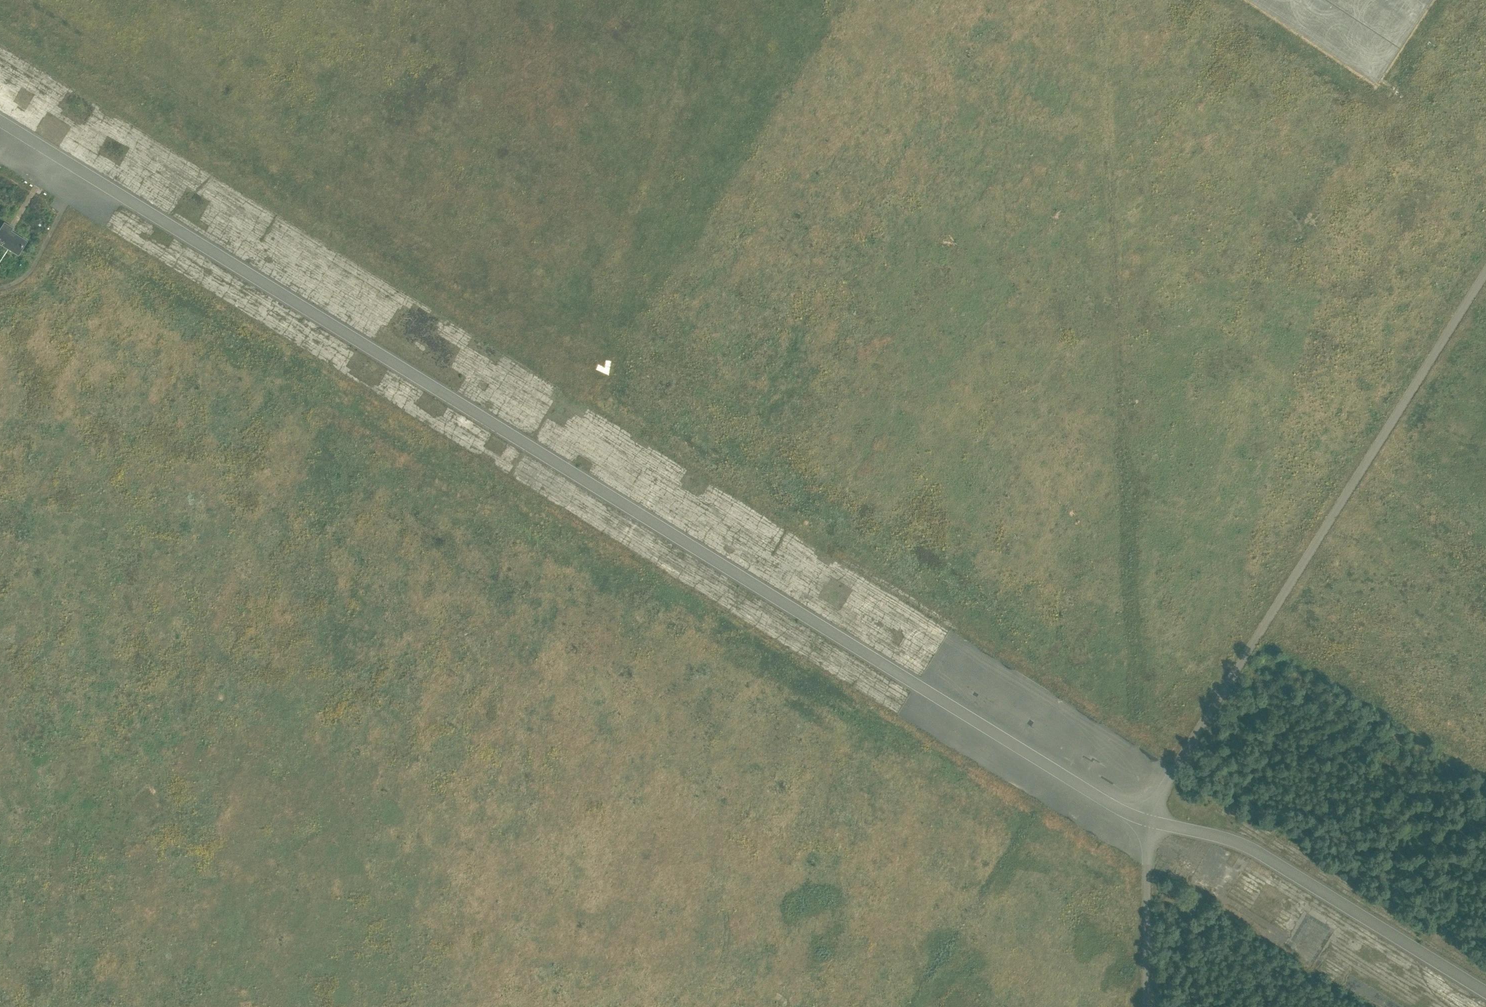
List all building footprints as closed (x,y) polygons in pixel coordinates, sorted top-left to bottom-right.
[(0,229),(0,244),(19,256),(28,241),(12,230),(14,227),(5,221),(0,229)]
